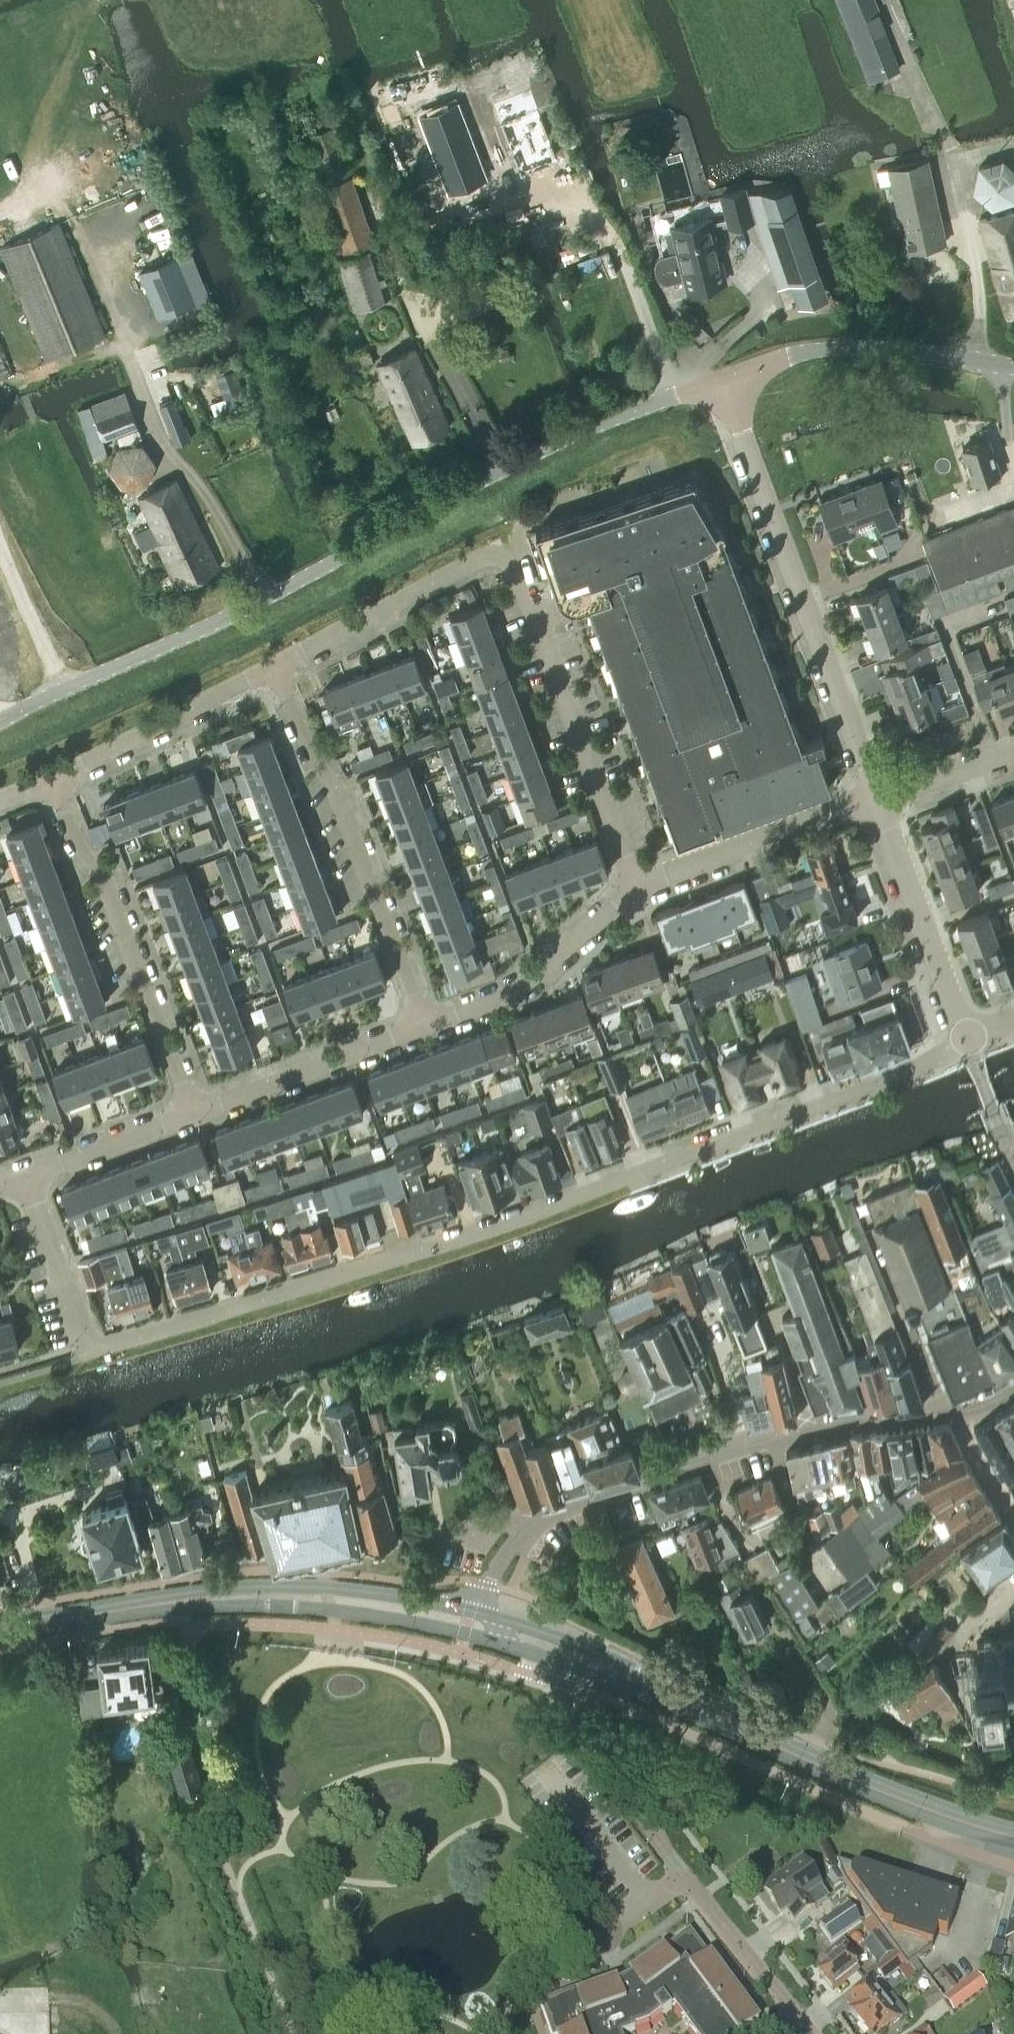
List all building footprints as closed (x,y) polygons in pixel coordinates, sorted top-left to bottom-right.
[(870,82),(899,70),(871,0),(856,0),(840,6),(870,82)] [(458,100),(418,115),(447,193),(487,177),(458,100)] [(536,115),(502,127),(519,178),(554,166),(536,115)] [(320,186),(345,256),(336,259),(353,309),(391,296),(383,272),(351,175),(354,174),(337,125),(303,136),(320,186)] [(1002,159),(977,166),(972,192),(991,208),(1013,202),(1013,169),(1002,159)] [(888,169),(876,171),(879,185),(891,183),(906,251),(946,243),(928,160),(888,169)] [(721,197),(729,227),(753,221),(745,190),(721,197)] [(1013,318),(1013,210),(979,221),(1008,320),(1013,318)] [(665,283),(684,278),(688,292),(726,282),(710,220),(672,230),(678,254),(659,258),(655,261),(653,264),(652,269),(654,275),(657,279),(661,282),(665,283)] [(0,248),(47,360),(106,336),(59,223),(0,248)] [(189,254),(142,273),(161,319),(196,305),(195,302),(207,297),(189,254)] [(377,366),(412,444),(449,427),(414,349),(377,366)] [(94,452),(104,449),(101,441),(136,428),(124,394),(80,410),(94,452)] [(977,487),(1001,479),(988,439),(963,448),(977,487)] [(108,469),(123,488),(147,486),(157,464),(142,444),(118,447),(108,469)] [(805,743),(798,730),(788,714),(786,715),(782,704),(786,702),(787,704),(788,703),(778,686),(776,687),(772,676),(776,674),(776,675),(777,675),(767,658),(765,658),(761,648),(765,646),(765,647),(767,647),(757,630),(755,630),(750,619),(754,618),(755,619),(756,619),(746,602),(744,602),(740,591),(744,590),(744,591),(745,590),(735,573),(733,574),(729,563),(733,562),(734,563),(735,562),(725,545),(723,546),(719,535),(722,534),(723,535),(726,533),(693,478),(536,530),(558,596),(558,597),(560,599),(561,600),(563,603),(566,605),(570,606),(571,606),(575,607),(577,607),(579,607),(582,606),(588,604),(592,628),(593,628),(593,626),(598,624),(602,636),(600,637),(604,661),(606,661),(605,659),(610,658),(615,669),(612,670),(617,695),(618,695),(618,693),(623,691),(627,703),(625,704),(629,729),(631,728),(630,727),(635,725),(640,737),(638,738),(642,762),(643,762),(643,761),(648,759),(652,771),(650,772),(655,796),(656,796),(656,794),(661,793),(665,805),(663,805),(675,839),(716,823),(713,814),(719,812),(724,825),(829,786),(815,749),(825,746),(822,737),(805,743)] [(143,551),(157,544),(179,588),(219,569),(177,480),(139,498),(152,526),(135,534),(143,551)] [(880,530),(896,524),(880,481),(820,503),(834,538),(855,530),(852,521),(874,513),(880,530)] [(942,588),(950,585),(960,581),(971,578),(982,574),(996,569),(1009,564),(1013,562),(1013,506),(922,540),(942,588)] [(996,569),(1000,579),(1004,577),(1012,573),(1009,564),(996,569)] [(891,587),(917,578),(913,568),(888,577),(891,587)] [(982,574),(986,583),(996,579),(996,580),(1000,579),(996,569),(982,574)] [(1013,587),(1013,578),(1012,573),(1004,577),(1007,590),(1013,587)] [(971,578),(980,600),(990,596),(986,583),(982,574),(971,578)] [(960,581),(969,604),(980,600),(971,578),(960,581)] [(986,583),(990,596),(1002,592),(996,580),(996,579),(986,583)] [(950,585),(958,608),(969,604),(960,581),(950,585)] [(942,588),(938,590),(947,612),(958,608),(950,585),(942,588)] [(857,599),(867,625),(902,612),(901,611),(897,612),(888,587),(857,599)] [(931,618),(933,617),(947,612),(938,590),(924,594),(923,595),(931,618)] [(1009,612),(1013,610),(1013,595),(1004,599),(1009,612)] [(450,617),(459,640),(489,628),(480,605),(450,617)] [(908,639),(901,623),(906,621),(902,612),(867,625),(877,651),(908,639)] [(459,640),(467,662),(498,651),(489,628),(459,640)] [(910,638),(914,648),(914,649),(940,639),(937,629),(910,638)] [(416,638),(422,654),(432,650),(426,635),(416,638)] [(885,673),(895,699),(925,687),(915,662),(919,660),(919,661),(945,651),(940,639),(914,649),(914,648),(882,660),(886,672),(885,673)] [(422,654),(428,668),(437,665),(432,650),(422,654)] [(467,662),(476,685),(506,673),(498,651),(467,662)] [(392,665),(403,696),(427,687),(415,656),(392,665)] [(982,705),(997,699),(1001,711),(1013,707),(1013,709),(1013,689),(1006,670),(1007,669),(1004,663),(971,675),(982,705)] [(369,673),(381,704),(403,696),(392,665),(369,673)] [(347,681),(358,713),(381,704),(369,673),(347,681)] [(476,685),(484,707),(515,695),(506,673),(476,685)] [(433,684),(439,699),(449,695),(443,680),(433,684)] [(335,721),(358,713),(347,681),(324,690),(335,721)] [(935,714),(925,687),(895,699),(905,725),(935,714)] [(439,699),(445,713),(454,710),(449,695),(439,699)] [(484,707),(493,729),(523,718),(515,695),(484,707)] [(943,723),(969,713),(964,702),(938,712),(943,723)] [(493,729),(501,752),(532,740),(523,718),(493,729)] [(450,728),(456,743),(465,740),(460,725),(450,728)] [(228,752),(238,748),(247,771),(278,759),(269,736),(258,740),(253,728),(223,739),(228,752)] [(419,737),(423,747),(438,741),(434,732),(419,737)] [(404,743),(408,753),(423,747),(419,737),(404,743)] [(456,743),(462,758),(471,755),(465,740),(456,743)] [(501,752),(510,774),(540,762),(532,740),(501,752)] [(439,749),(447,772),(457,768),(448,746),(439,749)] [(374,754),(378,764),(393,758),(389,749),(374,754)] [(351,763),(355,772),(378,764),(374,754),(351,763)] [(247,771),(255,793),(286,781),(278,759),(247,771)] [(376,772),(384,795),(415,784),(407,761),(376,772)] [(202,766),(209,785),(220,780),(213,762),(202,766)] [(510,774),(518,796),(549,784),(540,762),(510,774)] [(447,772),(455,794),(465,790),(457,768),(447,772)] [(467,773),(473,788),(483,784),(477,770),(467,773)] [(173,780),(184,810),(207,802),(196,771),(173,780)] [(150,788),(162,819),(184,810),(173,780),(150,788)] [(209,785),(216,804),(227,799),(220,780),(209,785)] [(255,793),(263,816),(295,804),(286,781),(255,793)] [(384,795),(393,818),(424,806),(415,784),(384,795)] [(473,788),(478,804),(488,800),(483,784),(473,788)] [(518,796),(527,819),(558,808),(549,784),(518,796)] [(128,796),(139,827),(162,819),(150,788),(128,796)] [(461,809),(471,805),(465,790),(455,794),(461,809)] [(1004,833),(1013,829),(1013,795),(993,802),(1004,833)] [(105,805),(116,836),(139,827),(128,796),(105,805)] [(263,816),(272,838),(303,826),(295,804),(263,816)] [(922,828),(931,853),(961,841),(952,818),(957,817),(953,805),(929,813),(933,824),(922,828)] [(974,809),(983,833),(993,829),(994,829),(985,805),(974,809)] [(393,818),(401,840),(432,828),(424,806),(393,818)] [(219,811),(226,830),(237,826),(230,807),(219,811)] [(561,816),(565,825),(579,820),(576,810),(561,816)] [(490,834),(499,830),(494,815),(484,819),(490,834)] [(549,831),(565,825),(561,816),(546,821),(549,831)] [(467,824),(472,838),(482,835),(477,821),(467,824)] [(7,833),(16,856),(47,845),(38,822),(7,833)] [(244,845),(237,826),(226,830),(233,849),(244,845)] [(272,838),(280,861),(311,849),(303,826),(272,838)] [(516,833),(520,842),(534,837),(531,827),(516,833)] [(401,840),(410,862),(441,850),(432,828),(401,840)] [(983,833),(982,834),(986,847),(998,842),(993,829),(983,833)] [(504,848),(520,842),(516,833),(501,838),(504,848)] [(478,854),(488,851),(482,835),(472,838),(478,854)] [(197,844),(201,855),(219,849),(215,837),(197,844)] [(574,849),(585,880),(608,871),(597,840),(574,849)] [(931,853),(941,877),(970,866),(961,841),(931,853)] [(177,851),(182,863),(201,855),(197,844),(177,851)] [(793,878),(796,887),(796,888),(840,872),(829,844),(808,851),(816,876),(805,880),(803,875),(793,878)] [(16,856),(24,879),(55,867),(47,845),(16,856)] [(280,861),(289,883),(320,871),(311,849),(280,861)] [(551,857),(563,888),(585,880),(574,849),(551,857)] [(410,862),(418,884),(449,873),(441,850),(410,862)] [(236,856),(243,875),(254,870),(247,852),(236,856)] [(152,861),(156,872),(174,865),(170,854),(152,861)] [(529,866),(540,897),(563,888),(551,857),(529,866)] [(217,863),(224,882),(235,878),(228,859),(217,863)] [(133,868),(137,879),(156,872),(152,861),(133,868)] [(484,869),(489,883),(499,879),(494,865),(484,869)] [(505,875),(517,906),(540,897),(529,866),(505,875)] [(980,890),(970,866),(941,877),(950,901),(980,890)] [(24,879),(33,901),(64,890),(55,867),(24,879)] [(154,882),(163,905),(194,893),(185,870),(154,882)] [(243,875),(250,894),(261,889),(254,870),(243,875)] [(289,883),(297,906),(328,894),(320,871),(289,883)] [(780,890),(764,895),(775,931),(791,926),(785,905),(817,893),(828,925),(847,919),(842,904),(850,901),(840,872),(796,888),(796,887),(780,892),(780,890)] [(418,884),(427,907),(458,895),(449,873),(418,884)] [(759,881),(764,895),(780,890),(775,876),(759,881)] [(1013,890),(1013,882),(1012,877),(988,886),(992,898),(1013,890)] [(231,900),(242,896),(235,878),(224,882),(231,900)] [(495,899),(505,896),(499,879),(489,883),(495,899)] [(679,904),(655,913),(670,952),(693,943),(695,948),(738,932),(736,927),(759,918),(744,880),(720,889),(722,894),(681,909),(679,904)] [(33,901),(41,924),(72,912),(64,890),(33,901)] [(163,905),(171,927),(202,915),(194,893),(163,905)] [(297,906),(306,929),(337,917),(328,894),(297,906)] [(427,907),(435,929),(466,917),(458,895),(427,907)] [(252,901),(260,920),(271,915),(264,897),(252,901)] [(234,908),(241,927),(252,922),(245,904),(234,908)] [(501,913),(507,928),(516,925),(511,910),(501,913)] [(2,935),(13,931),(6,911),(0,913),(0,929),(2,935)] [(41,924),(49,946),(80,935),(72,912),(41,924)] [(958,923),(966,946),(997,934),(988,912),(958,923)] [(171,927),(180,949),(211,938),(202,915),(171,927)] [(260,920),(267,939),(278,934),(271,915),(260,920)] [(435,929),(443,951),(475,939),(466,917),(435,929)] [(339,925),(343,936),(362,929),(358,918),(339,925)] [(248,945),(259,941),(252,922),(241,927),(248,945)] [(339,925),(320,932),(324,943),(343,936),(339,925)] [(456,973),(462,988),(497,975),(488,952),(508,944),(512,953),(525,948),(516,925),(507,928),(475,940),(475,939),(443,951),(452,974),(456,973)] [(976,969),(982,967),(1005,958),(1006,958),(997,934),(966,946),(976,969)] [(49,946),(57,969),(89,957),(80,935),(49,946)] [(294,941),(299,953),(317,947),(313,935),(294,941)] [(5,942),(11,960),(23,956),(16,938),(5,942)] [(180,949),(188,972),(219,960),(211,938),(180,949)] [(760,943),(763,951),(773,947),(770,939),(760,943)] [(279,960),(299,953),(294,941),(275,948),(279,960)] [(750,947),(753,955),(763,951),(760,943),(750,947)] [(850,995),(882,983),(866,943),(831,956),(837,973),(841,971),(850,995)] [(628,956),(640,988),(663,980),(652,948),(628,956)] [(748,948),(737,952),(740,960),(750,956),(748,948)] [(251,953),(257,971),(269,967),(262,949),(251,953)] [(351,961),(363,992),(387,983),(376,952),(351,961)] [(737,952),(725,957),(727,964),(740,960),(737,952)] [(728,967),(737,991),(773,977),(764,954),(728,967)] [(802,1032),(817,1026),(824,1024),(806,974),(795,978),(787,954),(777,957),(785,981),(784,981),(802,1032)] [(1013,983),(1013,955),(1006,958),(1005,958),(1013,983)] [(11,960),(19,980),(30,975),(23,956),(11,960)] [(605,965),(617,996),(640,988),(628,956),(605,965)] [(57,969),(66,991),(97,980),(89,957),(57,969)] [(725,957),(715,961),(717,968),(727,964),(725,957)] [(1013,987),(1013,983),(1005,958),(982,967),(993,995),(1013,987)] [(188,972),(197,994),(228,983),(219,960),(188,972)] [(363,992),(351,961),(330,969),(341,1000),(363,992)] [(715,961),(705,964),(708,972),(717,968),(715,961)] [(11,983),(4,964),(0,965),(0,987),(11,983)] [(705,964),(696,968),(698,975),(708,972),(705,964)] [(593,1005),(617,996),(605,965),(582,973),(593,1005)] [(265,991),(276,986),(269,967),(257,971),(265,991)] [(700,1004),(737,991),(728,967),(691,981),(700,1004)] [(698,975),(696,968),(689,970),(692,978),(698,975)] [(307,977),(319,1008),(341,1000),(330,969),(307,977)] [(284,986),(296,1017),(319,1008),(307,977),(284,986)] [(66,991),(74,1014),(105,1003),(97,980),(66,991)] [(22,987),(28,1005),(40,1001),(33,983),(22,987)] [(197,994),(205,1017),(236,1005),(228,983),(197,994)] [(3,994),(10,1013),(21,1009),(14,990),(3,994)] [(558,1004),(570,1036),(594,1027),(582,995),(558,1004)] [(688,995),(670,1001),(680,1027),(697,1020),(688,995)] [(847,1034),(823,1043),(836,1075),(912,1047),(899,1013),(897,1014),(891,998),(861,1009),(867,1024),(846,1032),(847,1034)] [(262,1006),(270,1029),(289,1021),(281,999),(262,1006)] [(28,1005),(36,1025),(47,1020),(40,1001),(28,1005)] [(107,1011),(112,1023),(131,1015),(127,1004),(107,1011)] [(535,1012),(547,1045),(570,1036),(558,1004),(535,1012)] [(205,1017),(213,1039),(244,1027),(236,1005),(205,1017)] [(17,1032),(28,1027),(21,1009),(10,1013),(17,1032)] [(93,1029),(112,1023),(107,1011),(89,1018),(93,1029)] [(512,1021),(525,1053),(547,1045),(535,1012),(512,1021)] [(667,1018),(653,1023),(657,1036),(659,1035),(660,1035),(661,1034),(671,1031),(667,1018)] [(63,1028),(67,1039),(86,1032),(82,1021),(63,1028)] [(275,1042),(295,1035),(289,1021),(270,1029),(275,1042)] [(639,1028),(638,1028),(641,1037),(642,1041),(644,1040),(649,1039),(650,1038),(657,1036),(653,1023),(645,1026),(639,1028)] [(706,1053),(695,1023),(679,1030),(690,1059),(706,1053)] [(481,1033),(493,1063),(516,1055),(504,1024),(481,1033)] [(617,1030),(616,1030),(617,1033),(620,1040),(621,1045),(622,1044),(633,1040),(628,1026),(617,1030)] [(253,1050),(244,1027),(213,1039),(222,1062),(253,1050)] [(49,1046),(67,1039),(63,1028),(44,1035),(49,1046)] [(459,1041),(470,1072),(493,1063),(481,1033),(459,1041)] [(27,1058),(38,1054),(39,1053),(32,1034),(19,1039),(26,1058),(27,1058)] [(593,1055),(602,1051),(597,1036),(588,1040),(593,1055)] [(755,1053),(764,1078),(772,1076),(776,1085),(787,1081),(790,1083),(797,1081),(799,1077),(800,1076),(785,1037),(761,1046),(762,1050),(755,1053)] [(121,1047),(133,1079),(156,1070),(144,1038),(121,1047)] [(436,1050),(448,1080),(470,1072),(459,1041),(436,1050)] [(99,1055),(111,1087),(133,1079),(121,1047),(99,1055)] [(414,1058),(426,1089),(448,1080),(436,1050),(414,1058)] [(611,1052),(610,1053),(598,1058),(611,1091),(625,1085),(611,1052)] [(757,1081),(764,1078),(755,1053),(747,1056),(746,1052),(721,1061),(736,1100),(761,1091),(757,1081)] [(34,1077),(45,1072),(38,1054),(27,1058),(34,1077)] [(77,1064),(89,1096),(111,1087),(99,1055),(77,1064)] [(571,1057),(555,1063),(559,1073),(568,1069),(575,1067),(573,1063),(571,1057)] [(392,1067),(403,1097),(426,1089),(414,1058),(392,1067)] [(538,1070),(542,1079),(559,1073),(555,1063),(538,1070)] [(54,1073),(66,1104),(89,1096),(77,1064),(54,1073)] [(380,1106),(403,1097),(392,1067),(369,1075),(380,1106)] [(670,1096),(680,1123),(710,1110),(703,1094),(699,1085),(697,1079),(669,1090),(672,1096),(670,1096)] [(36,1084),(43,1103),(55,1098),(48,1080),(36,1084)] [(328,1091),(340,1121),(363,1112),(352,1082),(328,1091)] [(502,1091),(506,1104),(527,1097),(523,1084),(502,1091)] [(643,1138),(680,1123),(670,1096),(672,1096),(669,1090),(668,1090),(667,1086),(628,1102),(643,1138)] [(13,1114),(5,1091),(0,1093),(0,1119),(13,1114)] [(306,1099),(317,1130),(340,1121),(328,1091),(306,1099)] [(494,1094),(485,1098),(485,1099),(489,1110),(506,1104),(502,1091),(494,1094)] [(581,1103),(580,1103),(601,1157),(621,1149),(610,1121),(614,1119),(604,1094),(581,1103)] [(50,1122),(62,1118),(55,1098),(43,1103),(50,1122)] [(283,1107),(295,1138),(317,1130),(306,1099),(283,1107)] [(544,1099),(523,1106),(531,1130),(552,1123),(544,1099)] [(478,1101),(458,1108),(462,1120),(482,1113),(478,1101)] [(580,1103),(551,1114),(558,1134),(568,1130),(581,1165),(601,1157),(580,1103)] [(261,1116),(272,1146),(295,1138),(283,1107),(261,1116)] [(444,1126),(462,1120),(458,1108),(440,1115),(444,1126)] [(13,1114),(0,1119),(0,1145),(22,1137),(13,1114)] [(483,1130),(497,1125),(493,1115),(479,1120),(483,1130)] [(238,1124),(250,1155),(272,1146),(261,1116),(238,1124)] [(414,1124),(418,1135),(437,1128),(433,1117),(414,1124)] [(227,1164),(250,1155),(238,1124),(215,1133),(227,1164)] [(395,1130),(399,1142),(418,1135),(414,1124),(395,1130)] [(461,1138),(458,1128),(444,1132),(447,1142),(461,1138)] [(175,1148),(187,1179),(210,1170),(198,1139),(175,1148)] [(397,1161),(408,1196),(418,1227),(419,1230),(455,1218),(453,1212),(457,1211),(452,1195),(447,1197),(443,1185),(425,1191),(423,1183),(419,1171),(427,1168),(418,1142),(392,1150),(396,1161),(397,1161)] [(534,1190),(559,1181),(547,1145),(521,1154),(522,1158),(510,1162),(520,1191),(532,1186),(534,1190)] [(479,1154),(495,1200),(496,1199),(516,1192),(501,1146),(479,1154)] [(153,1156),(165,1187),(187,1179),(175,1148),(153,1156)] [(353,1155),(356,1166),(375,1160),(372,1149),(353,1155)] [(494,1200),(495,1200),(479,1154),(458,1161),(474,1207),(494,1200)] [(334,1161),(337,1172),(356,1166),(353,1155),(334,1161)] [(131,1165),(142,1196),(165,1187),(153,1156),(131,1165)] [(323,1186),(329,1205),(333,1213),(389,1195),(391,1201),(408,1196),(397,1161),(396,1161),(323,1186)] [(980,1170),(992,1195),(991,1195),(1003,1220),(1004,1222),(1013,1242),(1013,1192),(999,1161),(982,1169),(980,1170)] [(307,1169),(310,1180),(329,1174),(326,1163),(307,1169)] [(108,1173),(120,1204),(142,1196),(131,1165),(108,1173)] [(288,1175),(291,1186),(310,1180),(307,1169),(288,1175)] [(86,1181),(98,1212),(120,1204),(108,1173),(86,1181)] [(937,1176),(914,1185),(943,1257),(945,1256),(959,1251),(963,1260),(949,1266),(948,1266),(949,1269),(959,1293),(981,1284),(966,1247),(963,1238),(937,1176)] [(259,1184),(263,1196),(284,1189),(280,1177),(259,1184)] [(226,1182),(233,1205),(263,1196),(259,1184),(242,1189),(238,1178),(226,1182)] [(912,1180),(865,1200),(875,1225),(874,1225),(906,1304),(904,1304),(909,1316),(918,1312),(952,1392),(953,1394),(954,1393),(983,1382),(985,1387),(996,1382),(978,1338),(959,1293),(949,1269),(948,1266),(949,1266),(963,1260),(959,1251),(945,1256),(943,1257),(914,1185),(913,1183),(912,1180)] [(74,1221),(98,1212),(86,1181),(63,1190),(74,1221)] [(213,1186),(216,1198),(220,1209),(233,1205),(226,1182),(213,1186)] [(291,1195),(311,1261),(334,1254),(328,1235),(324,1236),(320,1224),(312,1226),(305,1206),(315,1203),(317,1208),(329,1205),(323,1186),(322,1186),(291,1195)] [(289,1268),(311,1261),(291,1195),(266,1203),(270,1216),(285,1212),(291,1233),(284,1235),(287,1247),(283,1249),(289,1268)] [(400,1232),(418,1227),(408,1196),(391,1201),(400,1232)] [(195,1205),(199,1216),(220,1209),(216,1198),(195,1205)] [(253,1207),(255,1213),(256,1217),(268,1214),(269,1216),(270,1216),(266,1203),(253,1207)] [(864,1252),(876,1280),(877,1280),(890,1311),(896,1308),(854,1204),(847,1207),(855,1227),(865,1251),(864,1252)] [(178,1210),(182,1221),(199,1216),(195,1205),(178,1210)] [(238,1210),(222,1214),(226,1225),(241,1220),(238,1210)] [(366,1242),(381,1237),(373,1211),(335,1222),(343,1250),(367,1243),(366,1242)] [(152,1218),(155,1230),(174,1223),(171,1212),(152,1218)] [(132,1225),(136,1236),(155,1230),(152,1218),(132,1225)] [(968,1236),(982,1270),(997,1265),(998,1267),(1000,1274),(1001,1275),(1001,1274),(1004,1273),(1006,1277),(1007,1280),(1013,1276),(1013,1258),(1013,1257),(1008,1246),(1013,1244),(1013,1242),(1004,1222),(968,1236)] [(175,1232),(194,1296),(212,1291),(203,1257),(197,1259),(194,1247),(208,1243),(203,1223),(175,1232)] [(809,1231),(819,1256),(839,1248),(829,1223),(809,1231)] [(750,1249),(769,1243),(763,1225),(744,1232),(750,1249)] [(245,1230),(260,1277),(282,1270),(273,1241),(264,1244),(258,1226),(245,1230)] [(106,1233),(110,1244),(129,1238),(125,1227),(106,1233)] [(238,1284),(260,1277),(245,1230),(244,1230),(244,1229),(232,1233),(237,1252),(229,1254),(238,1284)] [(176,1302),(194,1296),(175,1232),(157,1237),(161,1248),(165,1250),(170,1248),(173,1258),(166,1260),(168,1268),(167,1268),(176,1302)] [(87,1239),(91,1250),(110,1244),(106,1233),(87,1239)] [(963,1238),(966,1247),(981,1284),(990,1305),(991,1305),(998,1315),(1003,1322),(1013,1338),(1013,1304),(1009,1297),(1009,1296),(996,1302),(994,1303),(984,1283),(986,1282),(983,1274),(981,1271),(982,1270),(968,1236),(963,1238)] [(795,1352),(795,1353),(802,1370),(798,1372),(814,1414),(833,1408),(834,1411),(868,1404),(856,1363),(857,1363),(851,1346),(841,1322),(806,1237),(771,1249),(794,1310),(780,1317),(793,1352),(795,1352)] [(128,1247),(117,1250),(136,1313),(154,1308),(144,1275),(136,1277),(128,1247)] [(117,1250),(78,1261),(86,1284),(107,1278),(119,1318),(136,1313),(117,1250)] [(853,1290),(882,1355),(887,1368),(899,1408),(925,1403),(909,1360),(908,1360),(876,1280),(864,1252),(844,1260),(852,1278),(851,1279),(855,1289),(853,1290)] [(732,1254),(709,1263),(743,1355),(767,1347),(732,1254)] [(685,1261),(670,1268),(677,1286),(686,1306),(687,1310),(720,1297),(706,1264),(708,1263),(705,1256),(686,1263),(685,1261)] [(981,1271),(983,1274),(986,1282),(984,1283),(994,1303),(996,1302),(1009,1296),(1009,1297),(1013,1304),(1013,1292),(1007,1280),(1006,1277),(1004,1273),(1001,1274),(1001,1275),(1000,1274),(998,1267),(997,1265),(982,1270),(981,1271)] [(668,1296),(612,1320),(655,1414),(701,1393),(699,1388),(712,1382),(703,1361),(707,1359),(682,1307),(686,1306),(677,1286),(670,1268),(659,1272),(660,1273),(646,1279),(653,1297),(666,1292),(668,1296)] [(959,1293),(978,1338),(996,1382),(1013,1370),(1013,1338),(1003,1322),(998,1315),(991,1305),(990,1305),(981,1284),(959,1293)] [(19,1349),(11,1319),(15,1318),(10,1301),(2,1303),(7,1320),(0,1322),(0,1355),(19,1349)] [(532,1339),(570,1326),(564,1307),(526,1320),(532,1339)] [(766,1387),(773,1417),(775,1417),(776,1424),(798,1418),(782,1358),(766,1362),(762,1350),(742,1356),(745,1368),(747,1368),(751,1381),(750,1382),(752,1390),(766,1387)] [(521,1370),(516,1357),(514,1353),(498,1358),(499,1360),(502,1369),(505,1376),(521,1370)] [(856,1363),(868,1404),(870,1410),(898,1406),(899,1408),(887,1368),(882,1355),(857,1363),(856,1363)] [(764,1419),(773,1417),(766,1387),(752,1390),(750,1382),(746,1382),(742,1380),(734,1382),(731,1387),(732,1392),(736,1393),(738,1394),(747,1423),(749,1423),(750,1424),(753,1428),(761,1426),(765,1420),(764,1419)] [(461,1396),(472,1430),(484,1426),(472,1392),(461,1396)] [(338,1452),(339,1457),(371,1449),(366,1436),(360,1438),(349,1399),(324,1406),(337,1453),(338,1452)] [(995,1416),(1013,1448),(1013,1409),(1012,1405),(995,1416)] [(381,1409),(371,1412),(376,1431),(386,1429),(389,1447),(396,1446),(403,1489),(430,1484),(428,1474),(435,1473),(439,1467),(454,1464),(460,1457),(458,1447),(451,1443),(451,1439),(455,1433),(454,1422),(447,1417),(419,1422),(419,1419),(421,1419),(420,1406),(409,1407),(411,1423),(392,1427),(393,1427),(386,1428),(381,1409)] [(607,1410),(570,1425),(592,1485),(641,1470),(631,1446),(624,1448),(607,1410)] [(504,1437),(497,1440),(522,1506),(522,1507),(545,1499),(545,1500),(566,1493),(548,1447),(547,1442),(545,1443),(543,1436),(533,1439),(532,1440),(528,1441),(518,1414),(499,1421),(504,1437)] [(974,1429),(1001,1477),(1012,1471),(1013,1474),(1013,1448),(995,1416),(974,1429)] [(928,1427),(935,1459),(961,1451),(950,1424),(928,1427)] [(568,1426),(543,1436),(545,1443),(547,1442),(548,1447),(566,1493),(592,1485),(570,1425),(568,1426)] [(910,1430),(918,1469),(924,1467),(926,1474),(937,1471),(935,1464),(936,1463),(935,1459),(928,1427),(910,1430)] [(887,1433),(899,1483),(918,1469),(910,1430),(887,1433)] [(634,1439),(631,1446),(641,1470),(645,1468),(671,1458),(661,1432),(634,1439)] [(878,1471),(879,1476),(886,1474),(885,1469),(883,1462),(887,1461),(894,1487),(899,1483),(887,1433),(886,1432),(870,1433),(876,1464),(878,1471)] [(866,1468),(875,1497),(884,1490),(879,1476),(878,1471),(876,1464),(870,1433),(850,1435),(858,1470),(866,1468)] [(58,1477),(92,1466),(117,1457),(111,1440),(109,1434),(50,1453),(58,1477)] [(824,1443),(831,1475),(844,1472),(846,1484),(857,1482),(846,1437),(823,1443),(824,1443)] [(804,1448),(814,1488),(823,1486),(821,1477),(831,1475),(824,1443),(804,1448)] [(806,1490),(814,1488),(804,1448),(786,1452),(793,1484),(804,1482),(806,1490)] [(343,1471),(361,1541),(398,1533),(371,1449),(339,1457),(343,1471)] [(825,1542),(851,1579),(852,1580),(867,1569),(867,1568),(889,1551),(876,1532),(884,1526),(905,1510),(926,1495),(946,1483),(972,1471),(968,1465),(963,1456),(936,1463),(935,1464),(937,1471),(926,1474),(920,1478),(891,1498),(884,1490),(875,1497),(859,1509),(855,1513),(857,1517),(825,1542)] [(879,1476),(884,1490),(891,1498),(920,1478),(926,1474),(924,1467),(918,1469),(899,1483),(894,1487),(887,1461),(883,1462),(885,1469),(886,1474),(879,1476)] [(362,1542),(361,1541),(343,1471),(251,1491),(244,1469),(223,1475),(246,1553),(268,1546),(273,1562),(288,1558),(288,1559),(311,1553),(311,1555),(326,1551),(340,1548),(339,1546),(358,1542),(358,1543),(362,1542)] [(946,1483),(926,1495),(940,1517),(940,1518),(943,1516),(960,1503),(960,1502),(982,1486),(972,1471),(946,1483)] [(650,1492),(658,1516),(709,1497),(700,1473),(650,1492)] [(747,1520),(784,1504),(773,1476),(736,1491),(747,1520)] [(960,1503),(943,1516),(954,1530),(992,1502),(982,1486),(960,1502),(960,1503)] [(98,1564),(141,1551),(134,1529),(136,1528),(132,1515),(130,1516),(125,1497),(122,1488),(106,1493),(109,1502),(82,1511),(87,1530),(84,1530),(80,1538),(82,1545),(90,1549),(93,1549),(98,1564)] [(182,1562),(181,1561),(167,1511),(153,1515),(147,1495),(132,1500),(138,1521),(144,1539),(153,1536),(163,1568),(164,1568),(169,1572),(177,1569),(181,1563),(182,1562)] [(167,1511),(181,1561),(205,1553),(198,1527),(208,1524),(206,1519),(210,1513),(208,1506),(202,1505),(200,1500),(167,1511)] [(823,1508),(832,1527),(845,1522),(837,1502),(823,1508)] [(1000,1515),(992,1502),(954,1530),(948,1535),(949,1536),(903,1568),(915,1583),(950,1557),(944,1550),(954,1542),(957,1546),(1000,1515)] [(814,1534),(832,1527),(823,1508),(807,1514),(814,1534)] [(710,1515),(681,1527),(695,1563),(737,1547),(721,1520),(713,1523),(710,1515)] [(984,1582),(1013,1562),(1013,1535),(1003,1519),(960,1548),(983,1582),(984,1582)] [(647,1623),(675,1610),(641,1536),(614,1549),(647,1623)] [(757,1553),(744,1559),(755,1582),(757,1581),(761,1590),(771,1585),(772,1585),(769,1579),(780,1571),(779,1569),(769,1547),(757,1553)] [(780,1571),(769,1579),(772,1585),(777,1592),(801,1577),(792,1563),(779,1569),(780,1571)] [(838,1591),(837,1591),(848,1606),(863,1595),(874,1587),(864,1572),(852,1580),(838,1591)] [(730,1573),(716,1579),(722,1591),(719,1593),(721,1596),(734,1623),(739,1621),(746,1635),(769,1623),(753,1592),(743,1596),(738,1587),(737,1584),(736,1584),(730,1573)] [(817,1632),(808,1618),(796,1626),(805,1640),(817,1632)] [(922,1653),(932,1660),(954,1631),(944,1624),(922,1653)] [(976,1642),(978,1663),(971,1664),(972,1678),(970,1680),(971,1690),(981,1689),(983,1706),(985,1706),(985,1705),(1013,1701),(1013,1637),(976,1642)] [(99,1652),(104,1684),(79,1687),(83,1712),(108,1708),(107,1698),(155,1691),(149,1645),(99,1652)] [(959,1710),(951,1694),(933,1660),(889,1685),(908,1718),(936,1703),(943,1718),(959,1710)] [(181,1794),(204,1787),(190,1741),(168,1748),(181,1794)] [(807,1895),(820,1886),(803,1861),(762,1889),(779,1914),(787,1909),(795,1920),(815,1906),(807,1895)] [(957,1899),(835,1861),(843,1881),(844,1882),(906,1967),(931,1949),(936,1931),(946,1934),(957,1899)] [(826,1928),(836,1942),(850,1931),(841,1918),(826,1928)] [(687,2029),(691,2033),(741,2033),(757,2022),(753,2017),(754,2016),(737,1993),(736,1994),(729,1984),(730,1983),(713,1959),(711,1961),(688,1929),(658,1952),(657,1950),(634,1968),(635,1969),(629,1973),(630,1973),(617,1983),(616,1980),(610,1983),(609,1981),(582,1990),(583,1992),(578,1994),(576,1988),(538,2002),(544,2018),(550,2033),(627,2033),(634,2031),(633,2029),(646,2025),(659,2015),(661,2017),(673,2008),(680,2018),(682,2017),(689,2027),(687,2029)] [(864,1946),(880,1966),(895,1953),(880,1934),(864,1946)] [(851,1961),(857,1956),(844,1941),(824,1957),(830,1964),(819,1973),(834,1991),(858,1971),(851,1961)] [(1002,1959),(1006,1944),(994,1941),(989,1964),(1007,1969),(1009,1961),(1002,1959)] [(895,1953),(880,1966),(888,1976),(903,1963),(895,1953)] [(950,1957),(925,1977),(935,1990),(939,1995),(965,1976),(950,1957)] [(969,1982),(961,1988),(970,2000),(987,1988),(978,1976),(969,1982)] [(850,2012),(859,2024),(889,2001),(873,1982),(851,2001),(856,2007),(850,2012)] [(943,2001),(944,2002),(943,2002),(951,2014),(970,2000),(961,1988),(955,1992),(955,1991),(943,2001)] [(928,1995),(908,2010),(916,2021),(936,2006),(942,2001),(943,2002),(944,2002),(943,2001),(939,1995),(935,1990),(928,1995)] [(859,2024),(868,2033),(873,2033),(875,2032),(877,2033),(886,2033),(903,2019),(889,2001),(859,2024)]
